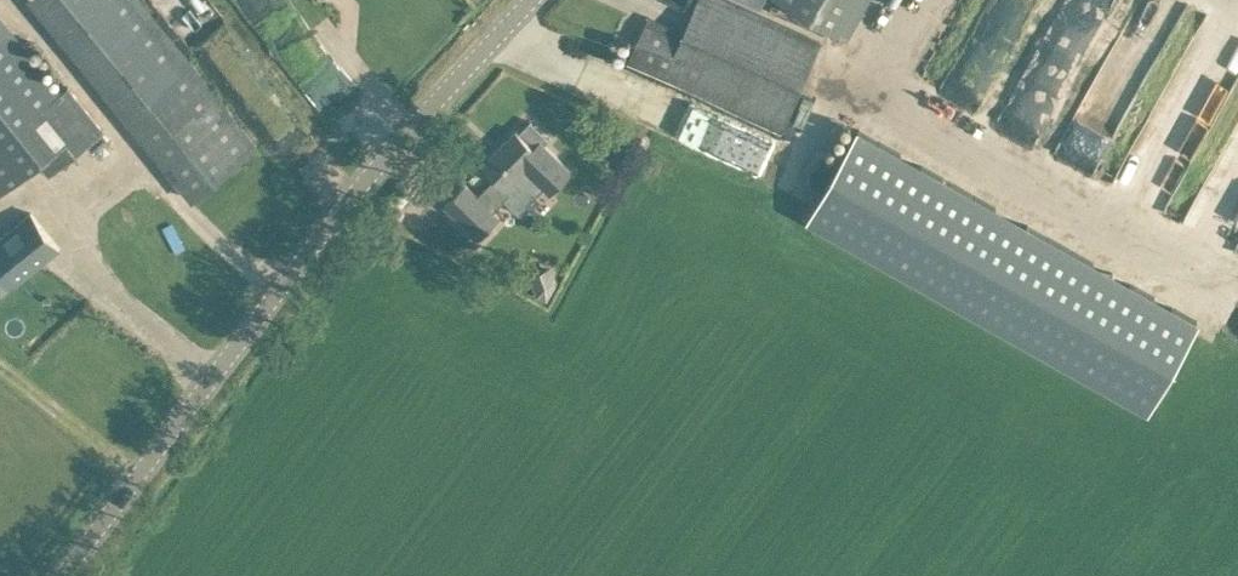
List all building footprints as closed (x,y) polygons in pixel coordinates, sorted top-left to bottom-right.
[(257,146),(139,0),(33,0),(193,198),(257,146)] [(628,61),(651,71),(782,128),(821,40),(730,0),(698,0),(684,31),(648,16),(628,61)] [(845,37),(866,0),(780,0),(845,37)] [(1071,156),(1076,159),(1066,178),(1095,193),(1195,0),(1152,0),(1071,156)] [(1,192),(40,161),(51,174),(105,130),(69,86),(60,93),(11,32),(14,28),(0,12),(0,191),(1,192)] [(1237,79),(1237,53),(1204,35),(1129,181),(1111,172),(1104,185),(1167,217),(1237,79)] [(999,134),(1035,156),(1084,73),(1047,51),(999,134)] [(688,105),(675,136),(780,179),(786,164),(752,150),(759,134),(688,105)] [(813,205),(806,217),(1148,409),(1152,403),(1199,319),(858,126),(813,205)] [(494,209),(505,199),(520,212),(545,186),(552,192),(573,170),(544,143),(538,149),(516,128),(482,164),(494,176),(477,194),(465,182),(445,203),(462,220),(480,237),(501,215),(494,209)] [(61,247),(32,211),(0,237),(0,291),(16,278),(18,281),(17,281),(18,282),(61,247)] [(550,266),(530,274),(535,288),(538,294),(545,299),(556,281),(550,266)]
